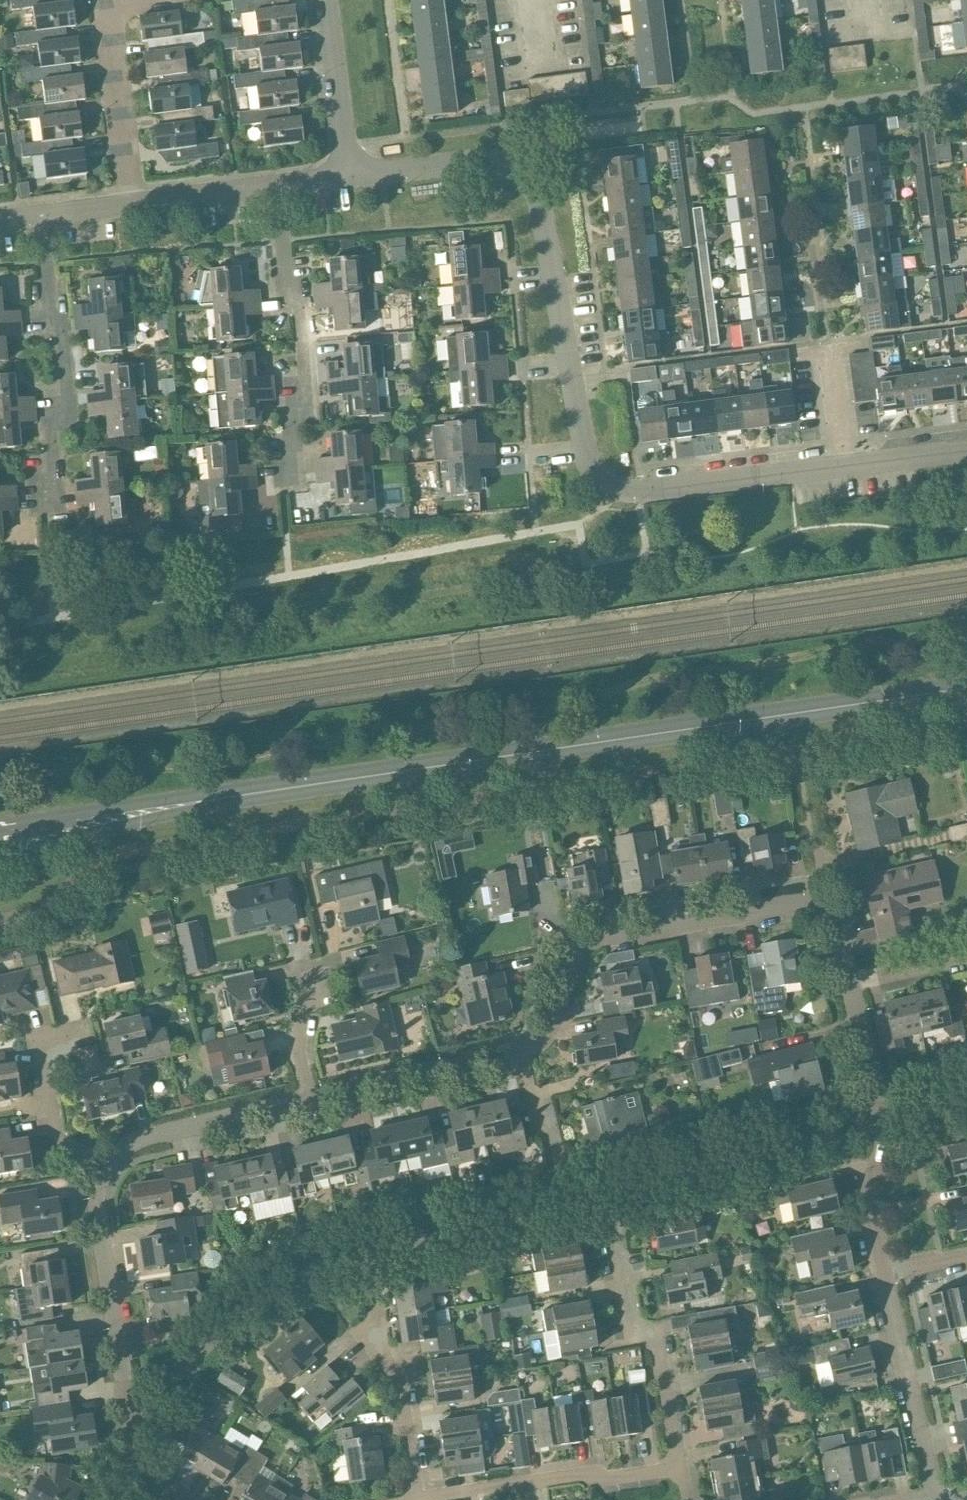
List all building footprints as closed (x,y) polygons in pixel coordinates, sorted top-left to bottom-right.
[(65,27),(75,26),(71,1),(61,2),(61,0),(9,0),(10,10),(31,7),(34,30),(35,31),(65,27)] [(224,2),(225,11),(233,10),(233,14),(254,12),(257,34),(257,35),(285,31),(285,32),(296,30),(292,5),(283,6),(282,0),(235,0),(232,0),(224,2)] [(411,17),(441,14),(440,0),(409,0),(411,17)] [(476,9),(486,8),(485,0),(475,0),(476,9)] [(584,20),(593,19),(594,20),(603,19),(601,2),(591,3),(591,0),(581,0),(584,20)] [(629,14),(660,11),(659,0),(628,0),(629,14)] [(739,0),(742,25),(773,21),(770,0),(740,0),(739,0)] [(798,9),(817,7),(816,0),(797,0),(798,9)] [(961,22),(966,21),(966,0),(958,0),(961,22)] [(916,28),(926,27),(922,2),(913,3),(916,28)] [(476,9),(479,34),(489,32),(486,8),(476,9)] [(183,48),(183,49),(203,46),(201,33),(181,35),(178,11),(137,17),(141,42),(151,40),(153,51),(153,52),(183,48)] [(629,14),(632,39),(663,35),(660,11),(629,14)] [(441,14),(411,17),(414,42),(444,38),(441,14)] [(811,41),(821,40),(818,15),(808,17),(811,41)] [(584,20),(587,45),(597,44),(594,20),(593,19),(584,20)] [(776,46),(773,21),(742,25),(745,49),(776,46)] [(36,44),(40,67),(69,63),(70,64),(80,63),(76,38),(67,39),(65,27),(35,31),(34,30),(13,33),(15,47),(36,44)] [(926,27),(916,28),(920,55),(921,61),(935,60),(934,52),(929,53),(926,27)] [(236,39),(221,41),(223,50),(237,48),(237,51),(259,48),(262,71),(283,69),(300,67),(297,42),(287,43),(285,32),(285,31),(257,35),(257,34),(235,37),(236,39)] [(479,34),(482,59),(492,57),(489,32),(479,34)] [(632,39),(635,64),(666,60),(663,35),(632,39)] [(13,36),(0,37),(0,50),(14,49),(13,36)] [(444,38),(414,42),(417,67),(448,63),(444,38)] [(826,74),(821,40),(811,41),(813,61),(809,61),(808,71),(808,76),(826,74)] [(597,44),(587,45),(590,69),(600,68),(597,44)] [(862,44),(850,45),(853,69),(865,68),(862,44)] [(838,47),(841,71),(853,69),(850,45),(838,47)] [(779,71),(776,46),(745,49),(748,75),(779,71)] [(829,72),(841,71),(838,47),(826,49),(829,72)] [(153,52),(153,51),(142,53),(145,78),(156,77),(157,88),(158,89),(187,85),(188,85),(208,82),(206,69),(186,72),(183,49),(183,48),(153,52)] [(482,59),(485,83),(496,82),(492,57),(482,59)] [(666,60),(635,64),(638,89),(669,85),(666,60)] [(40,67),(18,70),(20,83),(41,80),(44,103),(44,104),(66,101),(66,102),(84,99),(81,74),(71,76),(70,64),(69,63),(40,67)] [(448,63),(417,67),(421,91),(451,88),(448,63)] [(604,102),(600,68),(590,69),(594,103),(604,102)] [(255,85),(258,108),(258,109),(288,105),(288,106),(298,105),(295,80),(284,81),(283,69),(262,71),(233,75),(234,88),(255,85)] [(568,75),(571,98),(587,96),(584,73),(568,75)] [(557,100),(571,98),(568,75),(554,77),(557,100)] [(542,102),(557,100),(554,77),(539,79),(542,102)] [(528,104),(542,102),(539,79),(527,80),(528,90),(526,91),(528,104)] [(496,82),(485,83),(489,109),(499,108),(496,82)] [(158,89),(157,88),(147,90),(150,115),(160,114),(162,125),(162,126),(192,122),(213,119),(211,106),(191,109),(188,85),(187,85),(158,89)] [(451,88),(421,91),(424,116),(454,113),(451,88)] [(505,107),(528,104),(526,91),(504,94),(505,107)] [(71,137),(71,138),(81,137),(78,112),(68,113),(66,102),(66,101),(44,104),(44,103),(15,107),(17,121),(38,118),(41,141),(71,137)] [(289,118),(288,106),(288,105),(258,109),(258,108),(237,111),(239,125),(260,122),(263,147),(303,141),(300,116),(289,118)] [(162,126),(162,125),(152,126),(155,152),(165,150),(167,163),(218,156),(217,142),(196,145),(192,122),(162,126)] [(839,131),(843,156),(874,152),(870,127),(839,131)] [(926,146),(935,144),(933,128),(924,129),(926,146)] [(908,131),(911,148),(920,146),(918,129),(908,131)] [(20,144),(14,145),(16,159),(22,158),(43,155),(46,179),(86,174),(82,149),(72,150),(71,138),(71,137),(41,141),(20,144)] [(731,171),(762,167),(759,141),(728,145),(729,158),(719,159),(721,173),(731,172),(731,171)] [(935,144),(926,146),(928,166),(937,165),(937,162),(935,144)] [(603,188),(635,184),(645,183),(640,145),(612,148),(614,160),(600,162),(603,188)] [(923,171),(920,146),(911,148),(914,173),(923,171)] [(877,177),(874,152),(843,156),(846,181),(877,177)] [(688,177),(697,176),(695,158),(686,159),(688,177)] [(673,179),(682,178),(680,160),(671,161),(673,179)] [(731,172),(734,196),(765,192),(762,167),(731,171),(731,172)] [(917,198),(926,196),(923,171),(914,173),(917,198)] [(697,176),(688,177),(691,197),(700,196),(697,176)] [(877,177),(846,181),(849,206),(880,202),(880,203),(896,201),(893,177),(877,179),(877,177)] [(682,178),(673,179),(676,199),(685,198),(682,178)] [(930,179),(932,195),(942,194),(940,178),(930,179)] [(638,209),(635,184),(603,188),(607,213),(638,209)] [(734,196),(738,221),(769,217),(765,192),(734,196)] [(944,214),(942,194),(932,195),(935,216),(944,214)] [(929,216),(926,196),(917,198),(919,217),(929,216)] [(849,206),(852,231),(883,227),(880,203),(880,202),(849,206)] [(607,213),(610,238),(641,234),(638,209),(607,213)] [(695,227),(704,226),(702,209),(692,210),(695,227)] [(687,210),(678,211),(680,229),(689,228),(687,210)] [(741,246),(772,242),(769,217),(738,221),(741,246)] [(704,226),(695,227),(697,247),(706,246),(704,226)] [(852,231),(855,256),(901,251),(899,239),(885,241),(883,227),(852,231)] [(689,228),(680,229),(682,249),(691,247),(689,228)] [(948,245),(946,228),(937,229),(939,246),(948,245)] [(924,248),(933,246),(931,230),(921,231),(924,248)] [(613,263),(645,259),(641,234),(610,238),(613,263)] [(775,267),(772,242),(741,246),(744,271),(775,267)] [(948,245),(939,246),(941,266),(950,264),(948,245)] [(448,249),(452,284),(498,280),(497,269),(479,270),(477,246),(448,249)] [(935,267),(933,246),(924,248),(926,268),(935,267)] [(901,251),(855,256),(859,281),(890,277),(890,279),(904,277),(901,251)] [(314,296),(370,291),(367,256),(328,260),(331,283),(313,285),(314,296)] [(699,260),(701,276),(710,275),(708,258),(699,260)] [(617,288),(648,284),(645,259),(613,263),(617,288)] [(684,261),(686,279),(695,277),(693,260),(684,261)] [(126,271),(125,262),(112,263),(113,272),(126,271)] [(778,292),(775,267),(744,271),(747,296),(778,292)] [(213,306),(259,302),(258,290),(241,292),(239,268),(209,271),(210,271),(205,271),(199,307),(213,305),(213,306)] [(713,296),(710,275),(701,276),(703,297),(713,296)] [(695,277),(686,279),(689,299),(698,298),(695,277)] [(859,281),(862,306),(907,301),(905,290),(891,292),(890,279),(890,277),(859,281)] [(74,307),(75,318),(121,314),(118,278),(89,281),(91,305),(74,307)] [(943,279),(945,296),(955,295),(953,278),(943,279)] [(499,292),(498,280),(452,284),(455,320),(483,317),(481,293),(499,292)] [(928,281),(930,298),(939,297),(937,280),(928,281)] [(620,313),(651,308),(648,284),(617,288),(620,313)] [(21,323),(20,311),(3,313),(0,289),(0,325),(21,323)] [(360,292),(314,296),(315,308),(332,306),(335,330),(364,328),(362,306),(360,292)] [(782,316),(778,292),(747,296),(751,320),(782,316)] [(955,295),(945,296),(948,316),(957,314),(955,295)] [(939,297),(930,298),(933,318),(942,317),(939,297)] [(907,301),(862,306),(865,332),(896,328),(911,327),(907,301)] [(259,302),(213,306),(216,341),(245,338),(243,315),(260,313),(259,302)] [(654,333),(651,308),(620,313),(623,337),(654,333)] [(707,328),(717,327),(714,309),(705,310),(707,328)] [(690,311),(692,328),(701,327),(699,310),(690,311)] [(121,314),(75,318),(76,329),(93,328),(95,352),(124,349),(123,333),(135,332),(134,314),(121,315),(121,314)] [(785,342),(782,316),(751,320),(751,322),(740,323),(743,347),(754,346),(785,342)] [(21,323),(0,325),(0,361),(7,360),(5,335),(22,334),(21,323)] [(704,347),(701,327),(692,328),(695,348),(704,347)] [(719,346),(717,327),(707,328),(710,347),(719,346)] [(953,329),(954,338),(966,336),(966,327),(953,329)] [(920,333),(922,342),(942,340),(940,330),(920,333)] [(414,342),(413,333),(398,334),(399,344),(414,342)] [(446,336),(449,372),(506,367),(505,355),(487,357),(485,333),(456,336),(446,336)] [(655,335),(654,333),(623,337),(626,363),(666,358),(665,346),(670,345),(668,333),(655,335)] [(922,342),(920,333),(903,335),(904,344),(922,342)] [(867,340),(869,353),(873,352),(895,349),(893,337),(867,340)] [(374,378),(374,380),(384,379),(381,342),(342,345),(344,369),(327,371),(328,382),(374,378)] [(790,363),(788,350),(762,353),(763,367),(790,363)] [(850,368),(874,365),(873,352),(869,353),(848,356),(850,368)] [(212,357),(215,392),(273,387),(272,376),(255,377),(252,354),(212,357)] [(752,354),(732,357),(733,367),(754,365),(752,354)] [(733,367),(732,357),(715,359),(716,369),(733,367)] [(950,360),(951,370),(950,370),(954,401),(966,399),(966,368),(964,369),(962,358),(950,360)] [(702,361),(683,364),(684,374),(704,371),(702,361)] [(88,392),(89,404),(135,400),(135,401),(146,400),(144,366),(132,367),(132,364),(103,367),(105,391),(88,392)] [(684,374),(683,364),(664,366),(666,377),(684,374)] [(851,380),(876,377),(874,365),(850,368),(851,380)] [(875,380),(876,388),(878,400),(879,411),(905,408),(901,377),(900,366),(888,367),(889,378),(876,380),(875,380)] [(507,378),(506,367),(449,372),(450,384),(461,383),(463,406),(491,403),(489,380),(507,378)] [(657,381),(655,367),(629,371),(631,384),(657,381)] [(954,401),(950,370),(926,374),(930,404),(954,401)] [(926,374),(901,377),(905,408),(930,404),(926,374)] [(35,409),(34,397),(17,399),(15,375),(0,376),(0,412),(35,409)] [(876,380),(876,377),(851,380),(853,391),(876,388),(875,380),(876,380)] [(376,398),(374,380),(374,378),(328,382),(329,394),(346,392),(348,416),(390,412),(389,396),(376,398)] [(750,396),(737,398),(741,429),(766,426),(762,395),(764,395),(763,388),(762,379),(748,381),(750,396)] [(273,387),(215,392),(218,428),(259,424),(257,400),(274,399),(273,387)] [(764,395),(762,395),(766,426),(791,422),(788,392),(777,393),(776,387),(763,388),(764,395)] [(878,400),(876,388),(853,391),(854,404),(878,400)] [(663,407),(667,438),(692,435),(688,404),(689,404),(688,400),(675,402),(674,390),(662,392),(664,407),(663,407)] [(716,432),(741,429),(737,398),(726,400),(724,390),(713,391),(714,401),(712,401),(716,432)] [(639,411),(637,411),(641,441),(667,438),(663,407),(654,409),(653,400),(648,397),(641,398),(638,402),(639,411)] [(135,400),(89,404),(90,415),(108,414),(110,437),(138,435),(135,401),(135,400)] [(712,401),(689,404),(688,404),(692,435),(716,432),(712,401)] [(0,412),(0,447),(21,445),(19,422),(36,420),(35,409),(0,412)] [(434,462),(448,461),(447,459),(494,455),(493,443),(476,445),(473,421),(444,424),(430,426),(434,462)] [(316,472),(362,468),(359,432),(330,434),(332,458),(315,459),(316,472)] [(210,480),(256,476),(255,465),(237,467),(235,442),(206,445),(210,480)] [(404,463),(404,447),(389,447),(390,464),(404,463)] [(76,481),(77,492),(123,489),(120,453),(91,455),(93,479),(76,481)] [(447,459),(448,461),(451,494),(480,491),(478,468),(495,466),(494,455),(447,459)] [(362,468),(316,472),(317,483),(334,481),(337,504),(365,502),(362,468)] [(257,487),(256,476),(210,480),(210,482),(197,483),(198,495),(194,499),(195,512),(200,516),(201,530),(228,528),(227,514),(242,513),(239,489),(257,487)] [(17,498),(16,487),(16,486),(0,487),(0,499),(17,498)] [(126,523),(123,489),(77,492),(78,503),(95,502),(97,526),(126,523)] [(0,499),(0,535),(2,534),(1,520),(0,510),(18,509),(17,498),(0,499)] [(916,812),(909,782),(848,796),(850,807),(848,808),(852,826),(855,825),(860,850),(900,841),(894,817),(916,812)] [(733,815),(729,788),(712,790),(717,817),(733,815)] [(671,826),(666,798),(649,801),(654,828),(671,826)] [(949,827),(952,842),(966,839),(966,824),(949,827)] [(757,840),(755,828),(737,831),(743,864),(754,862),(756,872),(787,866),(782,835),(757,840)] [(473,833),(435,840),(443,880),(458,877),(454,853),(476,849),(473,833)] [(664,878),(656,833),(616,840),(625,895),(653,890),(652,880),(664,878)] [(704,834),(697,835),(705,881),(732,876),(727,844),(707,848),(704,834)] [(690,844),(671,847),(672,854),(677,886),(679,885),(680,888),(692,886),(692,883),(705,881),(697,835),(689,837),(690,844)] [(612,881),(606,849),(573,855),(576,870),(569,872),(575,903),(602,899),(599,883),(612,881)] [(538,882),(534,856),(520,858),(522,870),(487,876),(494,917),(530,911),(525,884),(538,882)] [(391,899),(383,861),(315,876),(322,905),(339,901),(346,929),(380,921),(376,902),(391,899)] [(942,902),(933,862),(864,878),(873,917),(876,916),(882,942),(913,934),(908,909),(942,902)] [(298,922),(288,881),(229,895),(238,933),(277,924),(278,927),(298,922)] [(168,913),(148,917),(152,936),(172,931),(168,913)] [(209,970),(198,921),(177,926),(188,975),(209,970)] [(410,964),(404,938),(378,944),(381,958),(357,963),(364,994),(399,986),(394,968),(410,964)] [(801,982),(794,942),(764,947),(768,972),(750,976),(755,1005),(756,1005),(758,1016),(784,1011),(786,1000),(784,985),(801,982)] [(134,981),(125,943),(96,950),(97,953),(55,963),(62,995),(105,985),(105,988),(134,981)] [(34,945),(19,949),(23,969),(39,965),(34,945)] [(617,954),(619,963),(635,960),(633,951),(617,954)] [(699,979),(685,982),(689,1008),(722,1003),(740,1000),(737,984),(733,985),(728,953),(696,959),(699,979)] [(488,978),(484,962),(456,969),(460,985),(464,984),(474,1025),(512,1017),(502,974),(488,978)] [(639,986),(636,969),(601,975),(601,977),(597,981),(598,989),(604,991),(606,1003),(619,1001),(621,1013),(655,1007),(651,984),(639,986)] [(255,983),(252,971),(224,978),(227,990),(224,991),(228,1009),(231,1008),(235,1023),(274,1014),(266,980),(255,983)] [(29,973),(9,977),(10,980),(0,982),(0,1013),(13,1010),(14,1013),(36,1008),(29,973)] [(913,997),(922,1033),(945,1028),(946,1033),(952,1038),(965,1035),(957,998),(944,1001),(942,991),(913,997)] [(903,1038),(922,1033),(913,997),(885,1004),(887,1013),(876,1016),(878,1027),(884,1054),(905,1049),(903,1038)] [(398,1048),(387,1001),(365,1006),(367,1018),(334,1026),(342,1061),(398,1048)] [(144,1033),(140,1018),(105,1026),(113,1056),(128,1052),(131,1065),(171,1056),(165,1028),(144,1033)] [(629,1040),(625,1018),(597,1023),(599,1034),(574,1039),(578,1066),(616,1060),(613,1043),(629,1040)] [(761,1022),(761,1039),(779,1038),(778,1021),(761,1022)] [(729,1047),(761,1041),(758,1027),(727,1033),(729,1047)] [(248,1048),(245,1036),(208,1044),(213,1067),(226,1064),(231,1083),(269,1075),(263,1045),(248,1048)] [(824,1091),(812,1044),(749,1061),(755,1085),(781,1078),(786,1101),(824,1091)] [(743,1062),(739,1048),(692,1061),(698,1083),(723,1077),(720,1068),(743,1062)] [(900,1076),(895,1057),(886,1060),(890,1079),(900,1076)] [(22,1098),(16,1063),(0,1066),(0,1101),(22,1098)] [(633,1063),(605,1068),(607,1081),(635,1076),(633,1063)] [(947,1066),(931,1070),(934,1085),(950,1082),(947,1066)] [(145,1095),(139,1068),(125,1071),(127,1078),(82,1088),(89,1120),(134,1110),(132,1099),(145,1095)] [(648,1132),(638,1093),(581,1108),(595,1159),(643,1147),(640,1134),(648,1132)] [(504,1101),(477,1108),(486,1145),(499,1142),(502,1154),(527,1148),(519,1115),(508,1117),(504,1101)] [(453,1130),(442,1132),(449,1166),(475,1160),(472,1149),(486,1145),(477,1108),(449,1114),(453,1130)] [(427,1119),(399,1126),(407,1159),(421,1156),(424,1168),(426,1179),(431,1180),(452,1175),(449,1166),(448,1162),(442,1132),(440,1126),(439,1127),(429,1129),(427,1119)] [(363,1144),(365,1155),(371,1180),(395,1174),(393,1163),(407,1159),(399,1126),(372,1132),(374,1142),(363,1144)] [(10,1128),(0,1130),(0,1174),(32,1169),(28,1138),(12,1140),(10,1128)] [(963,1132),(966,1145),(948,1149),(954,1177),(966,1174),(966,1131),(963,1132)] [(347,1186),(371,1180),(365,1155),(354,1158),(349,1138),(322,1144),(329,1177),(345,1173),(347,1186)] [(314,1180),(329,1177),(322,1144),(294,1151),(298,1171),(287,1173),(292,1195),(292,1198),(317,1192),(314,1180)] [(243,1162),(251,1193),(264,1190),(267,1201),(292,1195),(287,1173),(285,1165),(273,1168),(271,1156),(243,1162)] [(251,1193),(243,1162),(216,1169),(219,1180),(207,1183),(214,1214),(240,1208),(237,1196),(251,1193)] [(194,1192),(191,1166),(166,1170),(168,1182),(132,1187),(136,1213),(172,1208),(171,1195),(194,1192)] [(800,1189),(797,1176),(770,1181),(776,1206),(791,1203),(795,1221),(838,1211),(831,1182),(800,1189)] [(960,1188),(962,1200),(952,1202),(958,1230),(966,1228),(966,1186),(960,1188)] [(36,1189),(0,1195),(0,1196),(4,1224),(24,1221),(26,1235),(63,1230),(58,1200),(38,1203),(36,1189)] [(448,1212),(446,1202),(433,1205),(433,1204),(417,1208),(420,1219),(448,1212)] [(703,1224),(698,1203),(672,1208),(674,1220),(653,1224),(658,1252),(697,1245),(693,1226),(703,1224)] [(390,1213),(379,1215),(382,1227),(393,1225),(390,1213)] [(197,1245),(193,1218),(164,1223),(166,1236),(141,1240),(145,1268),(185,1262),(183,1247),(197,1245)] [(834,1240),(831,1228),(793,1237),(799,1262),(813,1259),(817,1276),(852,1268),(844,1237),(834,1240)] [(567,1231),(522,1242),(522,1244),(524,1253),(532,1252),(535,1267),(536,1274),(537,1273),(547,1271),(547,1272),(588,1264),(586,1254),(583,1254),(581,1243),(569,1245),(567,1231)] [(316,1246),(313,1232),(303,1234),(306,1248),(316,1246)] [(768,1255),(766,1244),(752,1246),(754,1258),(768,1255)] [(753,1260),(750,1246),(740,1248),(743,1262),(753,1260)] [(281,1260),(278,1248),(265,1251),(267,1263),(281,1260)] [(20,1255),(25,1288),(71,1281),(69,1268),(66,1269),(65,1260),(55,1261),(53,1249),(20,1255)] [(491,1267),(487,1252),(460,1258),(464,1274),(491,1267)] [(723,1277),(718,1254),(688,1260),(690,1272),(663,1277),(669,1306),(709,1298),(706,1280),(723,1277)] [(536,1274),(534,1274),(537,1293),(550,1291),(551,1293),(588,1286),(586,1275),(590,1274),(588,1264),(547,1272),(547,1271),(537,1273),(536,1274)] [(396,1290),(400,1316),(434,1311),(431,1292),(447,1290),(444,1269),(412,1274),(414,1287),(396,1290)] [(203,1302),(199,1272),(171,1276),(172,1288),(149,1291),(153,1319),(172,1316),(173,1321),(190,1318),(188,1304),(203,1302)] [(25,1288),(15,1290),(21,1324),(30,1322),(54,1318),(52,1306),(72,1303),(70,1295),(73,1294),(71,1281),(25,1288)] [(836,1297),(833,1285),(796,1294),(802,1320),(829,1314),(833,1330),(864,1323),(857,1292),(836,1297)] [(959,1289),(958,1285),(948,1287),(958,1328),(966,1326),(966,1287),(959,1289)] [(919,1309),(918,1309),(926,1344),(927,1344),(927,1343),(938,1340),(937,1333),(958,1328),(948,1287),(937,1290),(938,1294),(927,1296),(930,1307),(919,1310),(919,1309)] [(530,1305),(528,1295),(499,1300),(500,1310),(530,1305)] [(789,1295),(775,1298),(777,1306),(790,1303),(789,1295)] [(546,1333),(557,1331),(557,1330),(598,1323),(597,1313),(593,1313),(591,1302),(581,1304),(580,1300),(555,1304),(556,1308),(542,1311),(546,1333)] [(730,1342),(730,1344),(741,1342),(734,1306),(700,1312),(702,1324),(689,1327),(691,1339),(686,1340),(688,1350),(730,1342)] [(434,1311),(400,1316),(404,1342),(421,1340),(423,1353),(441,1351),(455,1349),(452,1327),(450,1327),(448,1309),(434,1311)] [(505,1338),(501,1313),(480,1316),(485,1341),(505,1338)] [(323,1344),(302,1319),(285,1333),(286,1335),(266,1351),(290,1381),(316,1360),(311,1354),(323,1344)] [(600,1334),(598,1323),(557,1330),(557,1331),(561,1353),(562,1353),(563,1358),(579,1355),(580,1360),(593,1358),(591,1348),(599,1346),(596,1334),(600,1334)] [(50,1365),(83,1360),(79,1333),(60,1336),(58,1324),(29,1328),(32,1344),(25,1345),(28,1368),(50,1365)] [(848,1352),(845,1340),(814,1347),(819,1365),(830,1362),(836,1387),(877,1378),(870,1347),(848,1352)] [(730,1342),(688,1350),(690,1361),(694,1360),(696,1371),(734,1364),(730,1344),(730,1342)] [(431,1385),(472,1378),(469,1360),(481,1358),(479,1345),(455,1349),(441,1351),(442,1360),(431,1362),(433,1373),(429,1374),(431,1385)] [(753,1354),(755,1369),(781,1364),(778,1350),(753,1354)] [(528,1369),(526,1355),(513,1357),(515,1371),(528,1369)] [(83,1360),(50,1365),(52,1381),(37,1383),(41,1407),(69,1403),(68,1391),(87,1388),(83,1360)] [(965,1362),(965,1361),(947,1365),(950,1377),(966,1373),(966,1369),(965,1362)] [(786,1395),(781,1364),(755,1369),(758,1384),(775,1381),(778,1394),(780,1394),(780,1396),(786,1395)] [(340,1381),(328,1366),(303,1387),(311,1396),(300,1404),(314,1421),(327,1411),(332,1417),(362,1392),(353,1380),(343,1388),(338,1382),(340,1381)] [(248,1382),(225,1368),(216,1382),(240,1395),(248,1382)] [(472,1378),(431,1385),(432,1395),(436,1394),(438,1406),(475,1400),(472,1378)] [(700,1410),(741,1403),(737,1381),(699,1388),(701,1399),(698,1400),(700,1410)] [(632,1396),(614,1399),(620,1441),(630,1439),(630,1435),(641,1433),(639,1417),(651,1416),(646,1382),(630,1384),(632,1396)] [(952,1390),(959,1421),(966,1419),(966,1386),(952,1390)] [(286,1401),(276,1389),(255,1406),(265,1419),(286,1401)] [(521,1402),(521,1401),(519,1390),(510,1391),(511,1394),(495,1397),(497,1406),(507,1405),(521,1402)] [(582,1392),(589,1438),(596,1437),(597,1440),(609,1439),(609,1442),(620,1441),(614,1399),(595,1401),(593,1390),(582,1392)] [(555,1407),(561,1450),(572,1448),(572,1444),(583,1443),(583,1439),(589,1438),(582,1392),(572,1393),(574,1405),(555,1407)] [(521,1402),(526,1432),(526,1438),(536,1436),(538,1449),(550,1448),(551,1451),(561,1450),(555,1407),(536,1410),(534,1399),(521,1401),(521,1402)] [(741,1403),(700,1410),(702,1421),(705,1420),(707,1432),(723,1429),(725,1440),(759,1434),(753,1401),(741,1403)] [(526,1432),(521,1402),(507,1405),(512,1434),(526,1432)] [(61,1406),(35,1410),(39,1439),(52,1437),(54,1452),(92,1446),(90,1432),(93,1432),(91,1417),(73,1420),(71,1404),(61,1406)] [(179,1458),(201,1472),(222,1438),(200,1425),(204,1420),(192,1412),(174,1440),(186,1447),(179,1458)] [(481,1439),(478,1417),(441,1422),(442,1434),(438,1435),(439,1445),(481,1439)] [(368,1440),(366,1428),(338,1432),(341,1456),(348,1455),(352,1481),(383,1476),(378,1439),(368,1440)] [(858,1433),(861,1447),(867,1480),(893,1475),(889,1456),(903,1454),(898,1428),(884,1431),(886,1442),(877,1444),(874,1430),(858,1433)] [(530,1466),(525,1435),(511,1437),(516,1468),(530,1466)] [(843,1435),(819,1439),(824,1468),(838,1466),(840,1480),(841,1485),(867,1480),(861,1447),(846,1450),(843,1435)] [(494,1437),(481,1439),(439,1445),(441,1456),(445,1455),(447,1467),(458,1465),(460,1477),(485,1473),(483,1463),(484,1462),(484,1459),(490,1459),(496,1451),(494,1437)] [(712,1460),(716,1484),(758,1477),(755,1462),(770,1459),(766,1437),(743,1442),(746,1454),(712,1460)] [(229,1475),(240,1482),(258,1452),(246,1444),(242,1451),(222,1438),(201,1472),(223,1485),(229,1475)] [(285,1480),(275,1475),(271,1482),(259,1475),(269,1459),(258,1452),(240,1482),(250,1489),(243,1499),(273,1499),(285,1480)] [(45,1463),(43,1479),(41,1479),(30,1499),(74,1499),(80,1488),(67,1482),(68,1479),(70,1466),(45,1463)] [(716,1484),(719,1499),(778,1499),(775,1488),(760,1491),(758,1477),(716,1484)] [(273,1499),(300,1499),(289,1493),(294,1486),(285,1480),(273,1499)]
